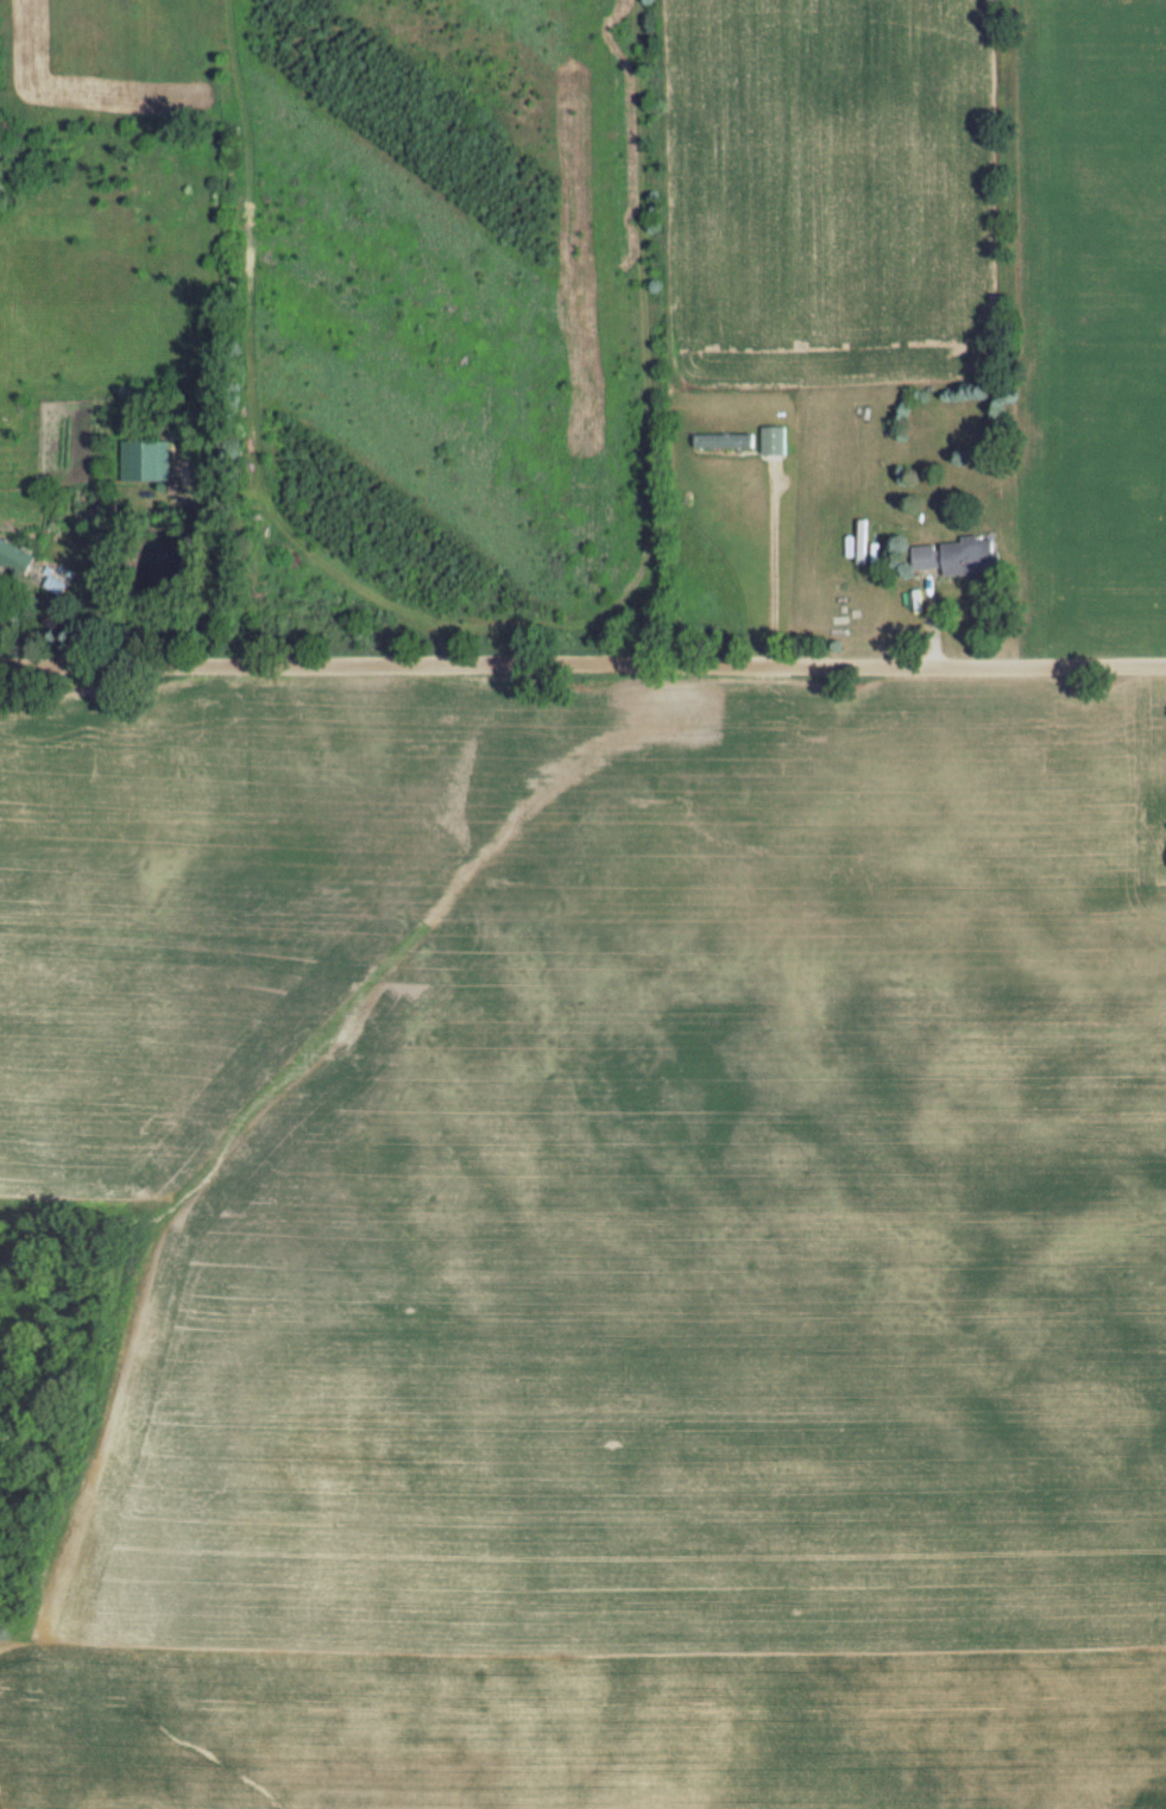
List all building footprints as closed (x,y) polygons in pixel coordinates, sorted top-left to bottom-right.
[(760,455),(782,455),(782,426),(760,426),(760,455)] [(691,449),(751,449),(751,434),(691,434),(691,449)] [(156,481),(156,440),(118,440),(118,481),(156,481)] [(989,537),(938,541),(941,576),(991,572),(989,537)] [(0,541),(0,569),(21,578),(31,555),(0,541)] [(910,546),(911,570),(933,570),(933,546),(910,546)]
